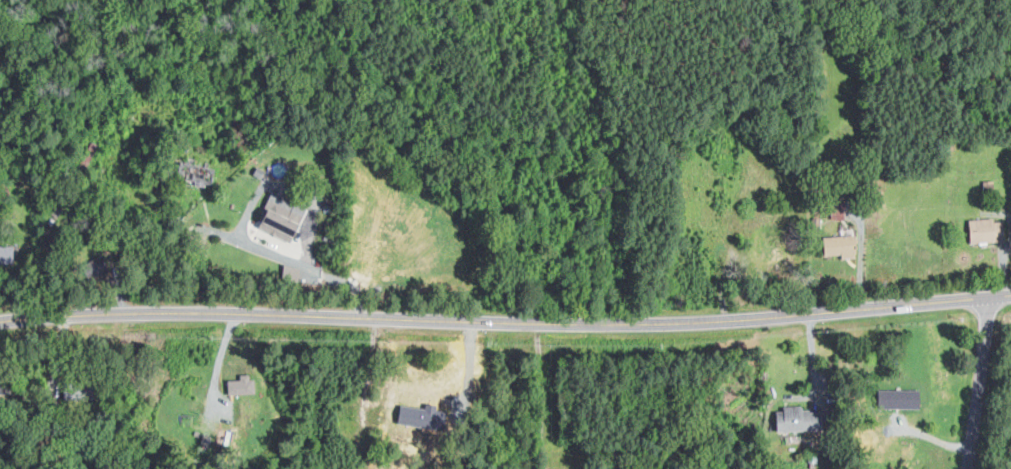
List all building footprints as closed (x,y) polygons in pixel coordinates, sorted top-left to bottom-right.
[(308,206),(271,192),(264,209),(267,209),(259,229),(293,243),(308,206)] [(832,218),(844,219),(844,207),(833,206),(832,218)] [(1005,218),(971,220),(972,242),(1005,241),(1005,218)] [(825,237),(826,255),(843,254),(843,258),(858,257),(857,235),(825,237)] [(14,269),(14,246),(0,246),(0,269),(14,269)] [(229,380),(229,394),(254,394),(254,374),(241,374),(241,380),(229,380)] [(879,408),(921,408),(921,390),(880,389),(879,408)] [(778,431),(825,430),(825,409),(804,409),(804,407),(778,408),(778,431)]
